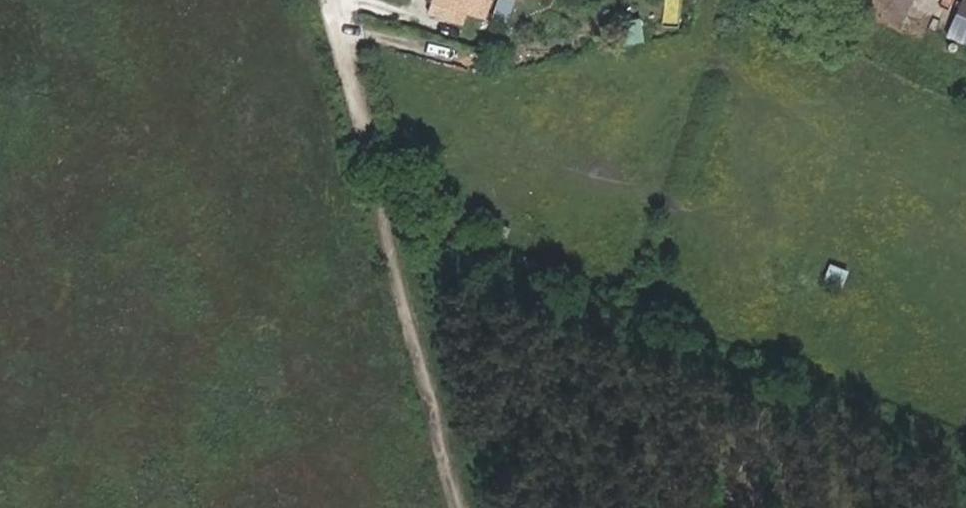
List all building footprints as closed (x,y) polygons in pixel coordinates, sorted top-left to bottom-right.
[(426,13),(459,24),(463,12),(482,18),(487,0),(431,0),(426,13)] [(900,21),(909,0),(852,0),(900,21)] [(945,36),(965,45),(965,0),(959,0),(945,36)]
